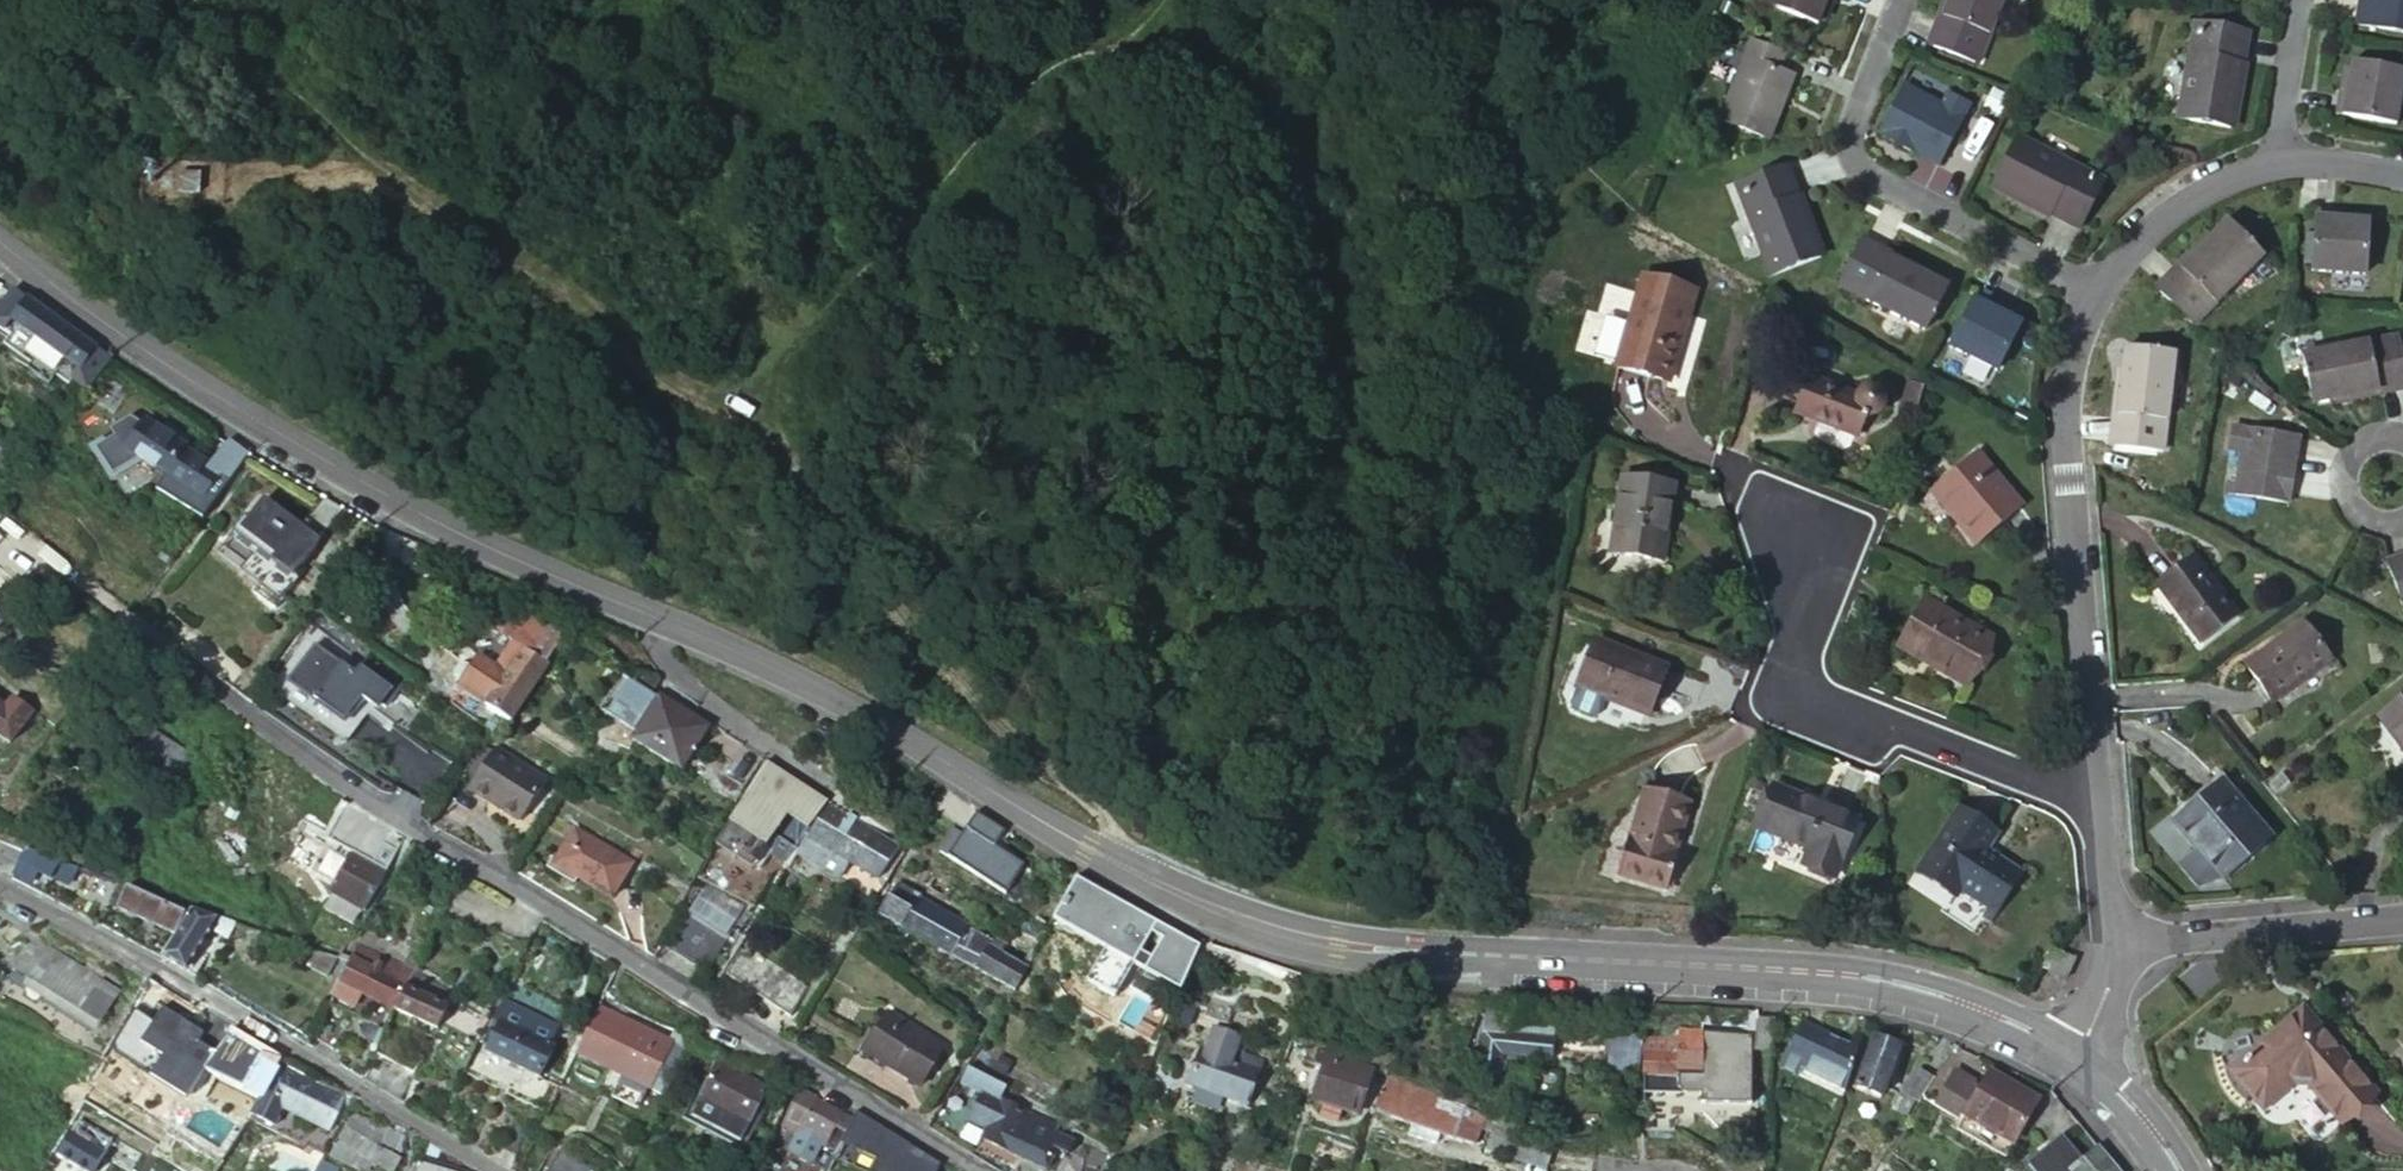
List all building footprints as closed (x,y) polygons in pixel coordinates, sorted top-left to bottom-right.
[(1823,11),(1825,4),(1827,0),(1795,0),(1823,11)] [(1951,0),(1944,0),(1927,44),(1932,47),(1951,0)] [(1932,47),(1980,65),(2005,0),(1951,0),(1932,47)] [(2402,34),(2402,0),(2361,0),(2356,25),(2402,34)] [(2228,130),(2247,33),(2197,24),(2178,121),(2228,130)] [(1794,74),(1779,69),(1785,53),(1751,40),(1721,120),(1770,138),(1794,74)] [(2340,101),(2336,120),(2401,132),(2402,121),(2402,72),(2353,64),(2352,72),(2347,101),(2340,101)] [(2340,101),(2347,101),(2352,72),(2345,71),(2340,101)] [(1942,100),(1906,82),(1878,136),(1916,155),(1918,150),(1939,161),(1969,100),(1948,89),(1942,100)] [(1992,184),(2081,227),(2103,181),(2014,138),(1992,184)] [(1939,161),(1918,150),(1916,155),(1936,166),(1939,161)] [(195,173),(172,171),(169,194),(191,196),(193,183),(195,173)] [(1734,193),(1773,282),(1820,262),(1780,172),(1734,193)] [(2199,229),(2146,281),(2181,317),(2251,248),(2216,212),(2199,229)] [(2333,224),(2334,218),(2315,217),(2312,276),(2365,279),(2368,226),(2360,226),(2333,224)] [(1929,273),(1863,239),(1860,244),(1927,278),(1929,273)] [(1838,289),(1925,334),(1948,289),(1927,278),(1860,244),(1838,289)] [(1643,277),(1617,367),(1668,383),(1694,292),(1643,277)] [(13,289),(0,307),(0,315),(9,321),(26,298),(23,296),(13,289)] [(1990,310),(1993,305),(1976,297),(1949,349),(1997,372),(2021,325),(2014,322),(1990,310)] [(55,320),(26,298),(9,321),(35,340),(79,371),(95,349),(84,341),(55,320)] [(1993,305),(1990,310),(2014,322),(2017,317),(1993,305)] [(2402,384),(2402,359),(2397,334),(2301,358),(2314,407),(2337,401),(2402,384)] [(79,371),(94,381),(110,359),(107,357),(99,352),(95,349),(79,371)] [(2123,374),(2112,447),(2163,454),(2176,357),(2126,350),(2123,374)] [(1854,416),(1857,406),(1859,406),(1862,407),(1864,406),(1867,405),(1871,403),(1873,401),(1875,399),(1876,397),(1877,392),(1877,390),(1877,387),(1876,384),(1874,380),(1872,378),(1870,376),(1866,374),(1863,374),(1859,374),(1856,374),(1852,376),(1850,378),(1847,381),(1846,383),(1845,386),(1844,389),(1794,373),(1783,408),(1846,427),(1851,415),(1854,416)] [(1915,377),(1901,373),(1894,399),(1908,402),(1915,377)] [(2112,447),(2123,374),(2117,373),(2106,446),(2112,447)] [(2337,401),(2338,407),(2402,391),(2402,384),(2337,401)] [(114,423),(99,446),(100,452),(128,470),(134,468),(139,461),(161,475),(152,490),(199,520),(209,505),(248,453),(228,440),(206,465),(179,448),(181,446),(140,420),(134,431),(120,422),(114,423)] [(2220,455),(2213,496),(2274,507),(2281,465),(2275,464),(2279,441),(2212,429),(2208,453),(2220,455)] [(1979,434),(1931,470),(1972,526),(2020,490),(1979,434)] [(1622,477),(1610,554),(1662,562),(1667,531),(1661,530),(1664,507),(1670,508),(1673,485),(1622,477)] [(313,542),(258,504),(229,544),(285,583),(313,542)] [(1670,508),(1664,507),(1661,530),(1667,531),(1670,508)] [(2402,562),(2402,555),(2383,563),(2385,569),(2402,562)] [(2181,560),(2147,589),(2196,646),(2230,617),(2181,560)] [(2385,569),(2402,615),(2402,562),(2385,569)] [(1986,634),(1927,602),(1901,649),(1917,657),(1918,654),(1961,678),(1986,634)] [(525,649),(542,622),(523,610),(506,638),(525,649)] [(2288,620),(2234,668),(2265,703),(2319,655),(2288,620)] [(546,660),(549,656),(562,634),(542,622),(525,649),(507,678),(478,660),(459,691),(508,721),(546,660)] [(1595,641),(1576,688),(1644,716),(1664,669),(1595,641)] [(368,685),(314,645),(306,655),(287,682),(341,721),(361,694),(368,685)] [(306,655),(297,649),(268,688),(343,741),(372,703),(361,694),(341,721),(287,682),(306,655)] [(1960,682),(1961,678),(1918,654),(1917,657),(1960,682)] [(656,696),(628,680),(605,716),(633,734),(631,738),(680,768),(706,725),(657,694),(656,696)] [(0,690),(0,737),(11,744),(34,712),(0,690)] [(2369,724),(2402,764),(2402,695),(2369,724)] [(198,761),(148,726),(130,756),(178,789),(198,761)] [(546,781),(492,747),(466,790),(488,803),(493,796),(525,816),(546,781)] [(827,799),(767,757),(736,809),(763,825),(758,834),(769,841),(788,809),(811,823),(809,825),(808,824),(809,825),(811,826),(827,799)] [(2215,775),(2167,815),(2190,842),(2171,858),(2191,882),(2215,872),(2216,873),(2263,834),(2215,775)] [(1776,784),(1761,827),(1813,845),(1808,861),(1840,873),(1861,813),(1830,802),(1828,808),(1814,803),(1816,798),(1776,784)] [(1644,786),(1613,875),(1667,893),(1681,852),(1675,850),(1692,802),(1644,786)] [(520,823),(525,816),(493,796),(488,803),(520,823)] [(1816,798),(1814,803),(1828,808),(1830,802),(1816,798)] [(844,817),(827,806),(807,837),(848,862),(868,875),(876,880),(895,848),(890,845),(883,840),(844,817)] [(730,818),(718,839),(757,862),(768,846),(771,841),(769,841),(758,834),(763,825),(736,809),(730,818)] [(769,841),(771,841),(768,846),(787,858),(809,825),(808,824),(809,825),(811,823),(788,809),(769,841)] [(1996,835),(1959,810),(1958,809),(1917,871),(1954,895),(1959,888),(1988,907),(1995,911),(2019,875),(1984,852),(1996,835)] [(1000,847),(1009,832),(1002,827),(981,814),(968,837),(959,832),(945,856),(954,861),(1012,895),(1027,871),(1013,863),(1016,857),(1000,847)] [(151,836),(129,823),(124,833),(144,846),(151,836)] [(629,864),(574,830),(554,863),(609,896),(629,864)] [(848,862),(807,837),(805,836),(795,854),(838,880),(848,862)] [(26,849),(11,879),(44,896),(51,880),(66,887),(76,868),(26,849)] [(362,914),(385,871),(351,852),(327,895),(362,914)] [(1030,865),(1016,857),(1013,863),(1027,871),(1030,865)] [(1203,947),(1076,878),(1051,922),(1105,951),(1088,983),(1111,995),(1128,964),(1179,992),(1203,947)] [(917,895),(917,894),(895,883),(877,914),(900,926),(904,919),(916,898),(917,895)] [(174,935),(186,915),(128,889),(117,908),(174,935)] [(871,901),(861,895),(853,908),(862,914),(871,901)] [(904,919),(900,926),(927,942),(999,983),(1013,991),(1027,968),(1026,967),(988,945),(989,940),(916,898),(904,919)] [(215,916),(190,907),(186,915),(174,935),(160,958),(185,972),(209,930),(217,917),(215,916)] [(1988,923),(1995,911),(1988,907),(1980,918),(1988,923)] [(723,936),(683,912),(665,943),(705,967),(723,936)] [(235,923),(217,917),(209,930),(226,940),(231,931),(235,923)] [(60,957),(33,941),(26,951),(53,967),(60,957)] [(411,969),(359,942),(347,962),(339,981),(393,1008),(403,985),(411,969)] [(807,984),(741,945),(733,958),(726,969),(792,1009),(807,984)] [(99,981),(60,957),(53,967),(26,951),(13,970),(60,998),(80,1012),(99,981)] [(459,994),(411,969),(403,985),(393,1008),(435,1029),(448,1006),(452,1007),(459,994)] [(117,991),(99,981),(80,1012),(60,998),(55,1006),(93,1029),(117,991)] [(989,1000),(1002,1008),(1013,991),(999,983),(989,1000)] [(1504,1005),(1484,1003),(1474,1073),(1495,1076),(1498,1051),(1549,1056),(1555,1020),(1503,1014),(1504,1005)] [(326,1007),(311,1040),(328,1047),(343,1015),(326,1007)] [(577,1055),(580,1057),(605,1014),(607,1010),(602,1007),(591,1028),(577,1055)] [(208,1049),(196,1044),(202,1029),(154,1008),(126,1072),(186,1099),(208,1049)] [(946,1044),(891,1009),(865,1049),(921,1085),(946,1044)] [(491,1014),(484,1010),(476,1026),(483,1029),(491,1014)] [(580,1057),(653,1089),(663,1067),(670,1070),(682,1046),(607,1010),(605,1014),(580,1057)] [(2362,1117),(2375,1108),(2309,1018),(2235,1071),(2257,1101),(2270,1092),(2279,1103),(2295,1091),(2307,1092),(2338,1135),(2362,1117)] [(552,1047),(501,1021),(485,1050),(537,1077),(552,1047)] [(1778,1023),(1759,1021),(1755,1052),(1774,1054),(1778,1023)] [(1857,1045),(1805,1027),(1792,1063),(1845,1081),(1857,1045)] [(1612,1034),(1601,1034),(1601,1045),(1605,1045),(1605,1055),(1610,1055),(1611,1071),(1636,1070),(1636,1031),(1613,1032),(1612,1034)] [(1751,1101),(1751,1035),(1678,1035),(1678,1050),(1641,1050),(1641,1093),(1700,1093),(1700,1101),(1751,1101)] [(1897,1046),(1872,1038),(1856,1088),(1880,1097),(1897,1046)] [(130,1055),(110,1044),(103,1057),(122,1067),(130,1055)] [(1260,1073),(1203,1051),(1195,1069),(1190,1080),(1249,1102),(1260,1073)] [(1370,1067),(1319,1052),(1316,1063),(1320,1066),(1311,1099),(1324,1103),(1320,1118),(1338,1122),(1341,1108),(1357,1112),(1370,1067)] [(342,1097),(280,1061),(253,1112),(270,1121),(280,1103),(324,1129),(342,1097)] [(764,1089),(718,1061),(697,1094),(712,1103),(704,1116),(721,1125),(728,1113),(744,1122),(764,1089)] [(1053,1132),(1056,1126),(999,1098),(1006,1084),(967,1065),(958,1079),(977,1091),(964,1119),(983,1128),(979,1138),(1044,1169),(1054,1149),(1065,1154),(1072,1141),(1053,1132)] [(1913,1100),(1915,1102),(1920,1096),(1933,1075),(1917,1065),(1900,1093),(1904,1095),(1913,1100)] [(1959,1116),(1965,1119),(1977,1126),(2001,1138),(2028,1092),(1991,1072),(1977,1096),(1971,1093),(1974,1086),(1955,1076),(1937,1111),(1956,1120),(1959,1116)] [(1487,1112),(1388,1075),(1375,1111),(1405,1123),(1403,1132),(1430,1142),(1434,1133),(1453,1140),(1454,1138),(1474,1146),(1487,1112)] [(79,1101),(84,1094),(70,1085),(66,1093),(79,1101)] [(809,1112),(816,1097),(799,1088),(781,1127),(824,1146),(833,1124),(809,1112)] [(72,1114),(79,1101),(66,1093),(56,1109),(47,1103),(41,1115),(34,1129),(57,1141),(61,1134),(72,1114)] [(1913,1100),(1904,1095),(1895,1110),(1903,1115),(1913,1100)] [(850,1119),(816,1097),(809,1112),(833,1124),(846,1129),(850,1119)] [(55,1154),(76,1116),(72,1114),(61,1134),(57,1141),(51,1152),(55,1154)] [(335,1145),(352,1152),(367,1160),(375,1145),(382,1131),(350,1115),(335,1145)] [(110,1138),(76,1116),(55,1154),(83,1170),(92,1170),(102,1152),(110,1138)] [(1977,1126),(1965,1119),(1957,1133),(1969,1140),(1977,1126)] [(2001,1138),(1977,1126),(1969,1140),(1993,1152),(2001,1138)] [(152,1154),(114,1130),(110,1138),(102,1152),(114,1159),(133,1170),(142,1170),(145,1167),(149,1160),(152,1154)] [(1491,1151),(1515,1159),(1520,1141),(1498,1133),(1491,1151)] [(842,1136),(826,1170),(841,1170),(848,1156),(855,1160),(862,1145),(842,1136)] [(2082,1161),(2059,1136),(2025,1168),(2027,1170),(2120,1170),(2098,1146),(2082,1161)] [(1515,1159),(1547,1170),(1553,1154),(1520,1141),(1515,1159)] [(375,1145),(367,1160),(369,1161),(388,1170),(392,1170),(399,1157),(375,1145)] [(855,1160),(853,1166),(863,1170),(918,1170),(862,1145),(855,1160)] [(559,1150),(547,1170),(595,1170),(559,1150)] [(48,1158),(33,1151),(22,1170),(40,1170),(47,1160),(48,1158)] [(102,1152),(92,1170),(94,1170),(106,1170),(114,1159),(102,1152)] [(352,1152),(347,1166),(359,1170),(362,1170),(365,1166),(367,1160),(352,1152)] [(1260,1160),(1234,1154),(1230,1170),(1257,1170),(1259,1163),(1260,1160)] [(1105,1160),(1081,1156),(1077,1170),(1102,1170),(1105,1160)] [(149,1160),(145,1167),(142,1170),(168,1170),(149,1160)] [(1260,1160),(1259,1163),(1257,1170),(1281,1170),(1282,1168),(1282,1166),(1260,1160)]
